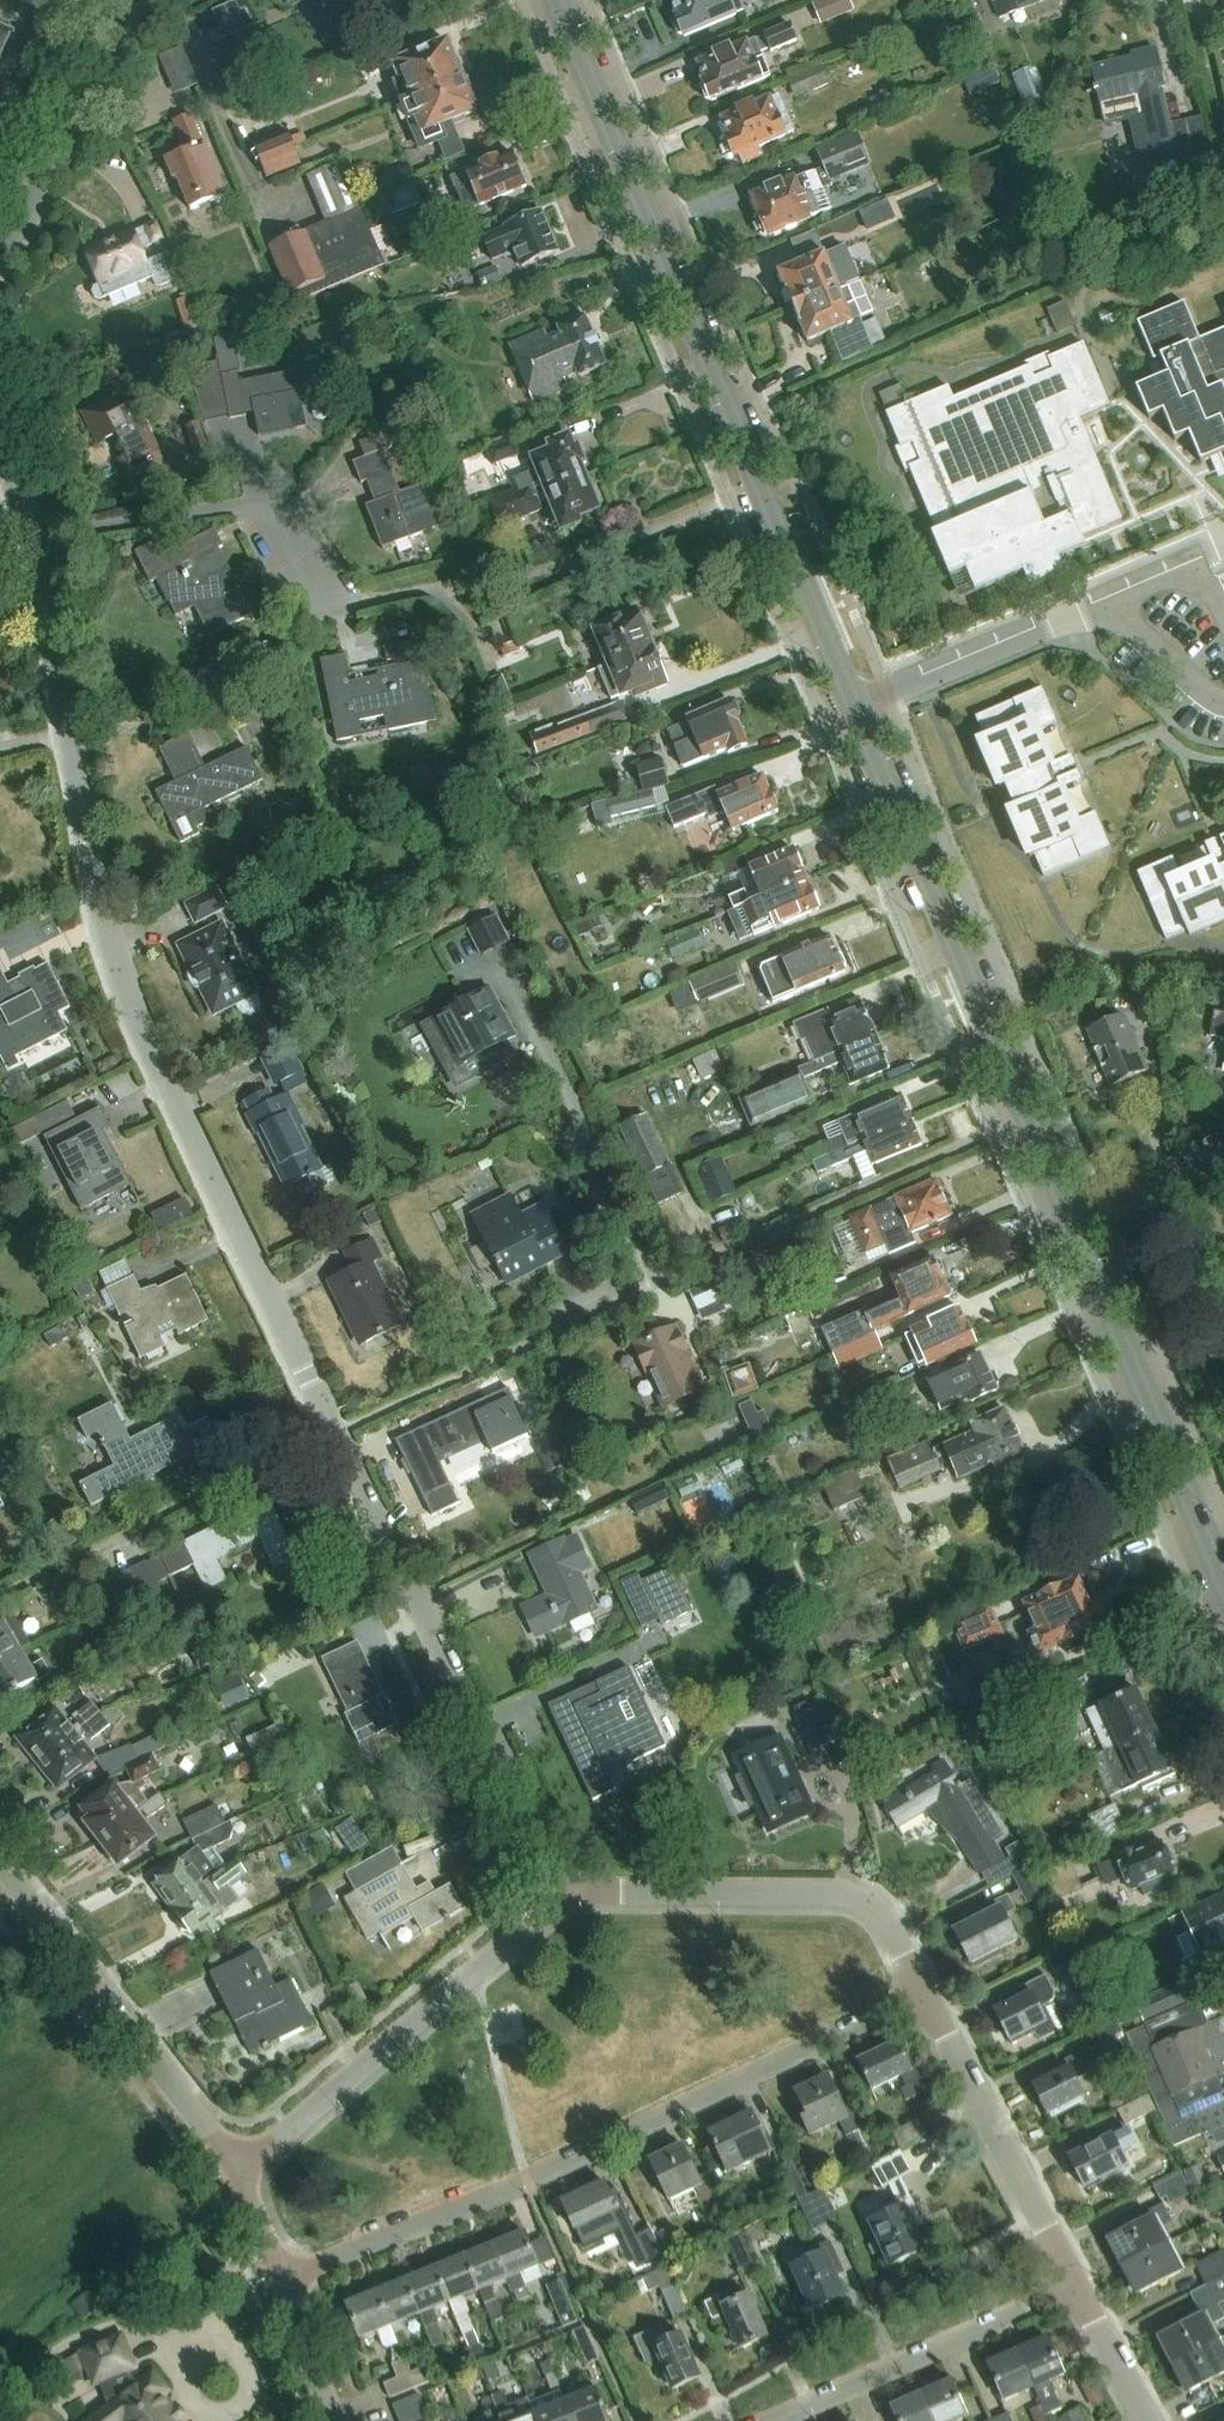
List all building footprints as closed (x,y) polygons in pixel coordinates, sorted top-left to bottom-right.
[(216,25),(254,10),(250,0),(238,0),(211,12),(216,25)] [(284,11),(310,0),(279,0),(284,11)] [(321,23),(338,16),(340,21),(357,14),(355,10),(378,0),(311,0),(321,23)] [(677,16),(674,17),(675,20),(672,24),(676,34),(682,35),(683,38),(688,36),(705,29),(743,13),(738,0),(670,0),(677,16)] [(812,5),(821,26),(854,12),(849,0),(824,0),(812,5)] [(999,18),(1023,8),(1022,6),(1038,0),(992,0),(999,18)] [(260,24),(254,10),(216,25),(223,40),(260,24)] [(795,41),(788,26),(745,44),(729,51),(728,49),(712,55),(713,58),(697,64),(704,81),(701,82),(702,84),(699,90),(703,99),(709,100),(710,102),(769,76),(759,52),(768,48),(769,52),(795,41)] [(10,37),(0,33),(0,58),(10,37)] [(410,53),(391,61),(399,79),(392,82),(401,104),(463,78),(448,43),(412,58),(410,53)] [(159,57),(175,96),(199,86),(183,47),(159,57)] [(1093,67),(1101,100),(1107,124),(1134,118),(1145,161),(1148,160),(1155,191),(1199,180),(1185,120),(1171,123),(1162,87),(1164,87),(1155,47),(1132,53),(1133,58),(1093,67)] [(251,60),(214,77),(221,93),(258,76),(251,60)] [(822,64),(805,72),(813,92),(831,84),(822,64)] [(995,70),(983,75),(989,88),(1000,83),(995,70)] [(1013,77),(1023,106),(1039,101),(1028,71),(1013,77)] [(463,78),(401,104),(421,150),(439,142),(447,161),(465,154),(451,122),(477,111),(463,78)] [(738,157),(742,165),(760,157),(757,148),(794,133),(778,96),(752,107),(751,105),(736,111),(737,114),(721,121),(728,136),(725,137),(726,139),(723,146),(727,155),(733,156),(734,158),(738,157)] [(187,151),(169,158),(164,160),(173,181),(178,179),(191,210),(227,195),(205,144),(203,145),(190,114),(174,121),(187,151)] [(293,149),(286,132),(252,147),(259,163),(293,149)] [(871,165),(858,132),(817,149),(830,182),(871,165)] [(1026,153),(1022,142),(1008,148),(1013,159),(1026,153)] [(300,166),(293,149),(259,163),(266,180),(300,166)] [(512,153),(465,173),(451,178),(465,210),(525,185),(524,182),(526,180),(523,171),(519,170),(512,153)] [(341,163),(307,178),(326,223),(270,247),(294,304),(384,265),(341,163)] [(819,214),(810,193),(803,176),(780,185),(779,183),(764,190),(765,192),(751,198),(759,217),(756,223),(760,232),(766,234),(767,235),(819,214)] [(504,228),(505,229),(483,238),(492,260),(514,251),(521,268),(558,253),(541,212),(504,228)] [(94,296),(99,299),(104,297),(105,297),(151,278),(154,286),(160,287),(173,282),(163,258),(147,264),(141,248),(163,239),(156,222),(86,251),(99,284),(94,286),(92,291),(94,296)] [(370,232),(380,254),(396,247),(387,225),(370,232)] [(824,254),(777,274),(792,309),(839,289),(855,282),(842,250),(825,258),(824,254)] [(497,266),(478,274),(484,289),(503,281),(497,266)] [(843,363),(873,350),(859,315),(873,309),(861,281),(840,290),(839,289),(792,309),(807,343),(829,333),(843,363)] [(206,325),(195,291),(183,295),(184,299),(177,302),(187,331),(206,325)] [(1057,333),(1076,326),(1066,302),(1047,310),(1057,333)] [(1198,340),(1183,302),(1137,321),(1154,361),(1161,357),(1169,375),(1136,389),(1148,419),(1163,413),(1174,440),(1189,434),(1201,462),(1217,455),(1223,471),(1223,329),(1198,340)] [(547,339),(544,331),(508,346),(532,403),(568,387),(564,379),(576,374),(578,378),(605,366),(596,347),(598,346),(594,336),(592,337),(584,318),(558,330),(559,333),(547,339)] [(1110,408),(1084,345),(1051,359),(1049,354),(1025,364),(1027,369),(954,400),(949,388),(910,404),(902,385),(879,394),(888,414),(886,414),(900,447),(896,449),(898,454),(906,473),(910,471),(937,534),(933,536),(943,559),(947,557),(950,565),(961,590),(1020,565),(1031,590),(1066,575),(1055,551),(1123,522),(1080,420),(1110,408)] [(239,382),(237,371),(221,375),(230,418),(255,413),(259,436),(307,427),(300,393),(343,385),(339,362),(239,382)] [(117,368),(106,372),(110,382),(121,378),(117,368)] [(99,446),(118,436),(128,456),(119,460),(128,477),(164,457),(137,405),(121,412),(113,396),(82,412),(99,446)] [(578,444),(573,446),(569,437),(529,453),(532,461),(528,463),(531,472),(513,480),(517,489),(523,502),(585,477),(580,464),(585,462),(578,444)] [(515,441),(487,451),(494,467),(521,457),(515,441)] [(197,461),(210,457),(207,448),(194,452),(197,461)] [(353,464),(361,484),(368,482),(376,504),(367,508),(384,550),(444,527),(428,484),(401,494),(398,486),(403,484),(398,471),(393,473),(385,452),(353,464)] [(591,491),(585,477),(523,502),(517,489),(504,494),(489,500),(499,526),(515,520),(541,509),(539,504),(549,500),(561,531),(581,523),(579,518),(599,510),(597,505),(600,504),(594,489),(591,491)] [(189,484),(170,487),(173,504),(191,502),(189,484)] [(14,547),(0,517),(0,554),(14,547)] [(163,554),(156,541),(135,551),(150,582),(157,578),(176,617),(195,608),(208,636),(251,615),(218,548),(222,546),(214,529),(163,554)] [(609,665),(649,648),(643,634),(647,628),(644,620),(637,619),(635,616),(595,633),(608,664),(609,665)] [(345,656),(321,661),(338,742),(436,722),(420,641),(385,648),(388,663),(394,661),(395,667),(377,671),(378,678),(351,683),(345,656)] [(516,643),(502,648),(505,658),(519,653),(516,643)] [(618,685),(623,698),(632,694),(635,700),(666,687),(657,666),(661,661),(657,653),(651,652),(649,648),(609,665),(608,664),(604,666),(613,687),(618,685)] [(511,706),(500,679),(485,685),(496,712),(511,706)] [(1010,811),(1031,859),(1036,857),(1045,878),(1111,850),(1096,815),(1076,823),(1037,734),(1058,725),(1043,690),(976,718),(985,739),(980,741),(1001,789),(1006,787),(1015,809),(1010,811)] [(746,746),(736,722),(737,718),(734,709),(729,707),(727,704),(685,721),(687,724),(667,733),(682,768),(701,760),(702,761),(725,751),(727,754),(746,746)] [(598,709),(530,735),(538,755),(606,729),(598,709)] [(174,781),(156,790),(180,842),(200,833),(197,826),(215,818),(209,805),(263,779),(247,745),(205,765),(189,731),(157,746),(174,781)] [(645,791),(672,784),(668,768),(666,758),(638,765),(641,775),(645,791)] [(760,779),(716,798),(713,791),(666,811),(674,831),(708,817),(710,822),(725,815),(732,833),(775,814),(774,812),(777,808),(774,800),(771,798),(768,797),(760,779)] [(655,789),(614,800),(618,815),(659,804),(655,789)] [(607,802),(593,806),(595,816),(609,812),(607,802)] [(791,851),(751,868),(746,856),(719,867),(724,880),(748,870),(759,896),(747,900),(745,894),(728,901),(732,912),(742,908),(801,882),(797,872),(799,871),(797,868),(800,863),(796,855),(792,855),(791,851)] [(1188,932),(1190,937),(1223,922),(1223,862),(1182,880),(1173,859),(1138,874),(1167,941),(1188,932)] [(807,890),(805,891),(801,882),(742,908),(755,937),(816,912),(815,909),(817,905),(813,894),(809,894),(807,890)] [(219,887),(185,904),(196,926),(230,909),(219,887)] [(500,914),(469,929),(481,954),(512,940),(500,914)] [(181,947),(214,1013),(235,1003),(238,1010),(248,1017),(257,1012),(259,1009),(259,1004),(258,1000),(222,927),(181,947)] [(706,945),(699,930),(668,943),(675,958),(706,945)] [(843,974),(842,972),(844,967),(840,957),(836,957),(828,939),(780,959),(760,968),(758,973),(771,1004),(772,1004),(843,974)] [(18,977),(8,982),(0,967),(0,1057),(7,1071),(20,1064),(15,1056),(67,1030),(58,1012),(70,1006),(48,962),(35,968),(34,966),(17,974),(18,977)] [(697,997),(717,989),(724,980),(720,972),(691,984),(697,997)] [(454,1073),(476,1061),(483,1075),(511,1061),(503,1047),(519,1038),(492,985),(425,1021),(454,1073)] [(815,1065),(875,1040),(858,1000),(841,1007),(844,1016),(832,1021),(829,1014),(796,1027),(802,1042),(805,1041),(815,1065)] [(1214,1012),(1209,1037),(1223,1040),(1223,1014),(1214,1012)] [(1146,1071),(1123,1016),(1086,1032),(1109,1087),(1146,1071)] [(841,1066),(845,1075),(835,1080),(840,1091),(888,1070),(875,1040),(815,1065),(804,1070),(808,1079),(841,1066)] [(292,1046),(261,1061),(274,1086),(304,1071),(292,1046)] [(801,1077),(741,1102),(752,1128),(812,1102),(801,1077)] [(277,1101),(270,1088),(243,1101),(250,1114),(246,1116),(255,1134),(261,1131),(278,1165),(274,1167),(285,1188),(311,1175),(320,1192),(330,1188),(321,1170),(298,1121),(300,1120),(288,1096),(277,1101)] [(899,1097),(839,1123),(844,1135),(820,1146),(825,1156),(909,1121),(899,1097)] [(68,1102),(28,1122),(36,1138),(76,1118),(68,1102)] [(109,1125),(100,1107),(44,1136),(82,1210),(132,1184),(103,1128),(109,1125)] [(682,1193),(646,1115),(620,1127),(657,1205),(682,1193)] [(815,1161),(819,1172),(865,1152),(871,1167),(920,1146),(909,1121),(825,1156),(815,1161)] [(490,1154),(476,1160),(482,1172),(495,1166),(490,1154)] [(699,1180),(710,1206),(738,1194),(727,1168),(699,1180)] [(865,1254),(884,1246),(888,1255),(914,1244),(910,1234),(949,1217),(934,1182),(850,1219),(865,1254)] [(558,1218),(550,1202),(522,1216),(512,1196),(474,1214),(508,1283),(567,1254),(551,1221),(558,1218)] [(376,1211),(365,1216),(371,1229),(382,1224),(376,1211)] [(748,1218),(721,1230),(727,1243),(754,1230),(748,1218)] [(374,1263),(383,1259),(373,1238),(345,1252),(354,1268),(328,1281),(360,1347),(405,1326),(374,1263)] [(771,1252),(779,1266),(793,1258),(785,1244),(771,1252)] [(133,1258),(107,1270),(114,1285),(140,1274),(133,1258)] [(749,1258),(736,1266),(742,1276),(756,1269),(749,1258)] [(892,1327),(889,1323),(948,1296),(938,1275),(941,1272),(937,1263),(933,1263),(932,1260),(890,1278),(898,1297),(878,1306),(879,1308),(835,1328),(844,1349),(892,1327)] [(111,1313),(116,1311),(116,1310),(141,1360),(167,1347),(162,1337),(177,1330),(180,1336),(209,1321),(186,1274),(158,1288),(157,1286),(141,1291),(134,1277),(101,1293),(111,1313)] [(93,1295),(84,1277),(71,1284),(80,1301),(93,1295)] [(723,1277),(691,1291),(704,1322),(736,1308),(723,1277)] [(830,1297),(824,1285),(782,1305),(786,1314),(787,1317),(830,1297)] [(786,1314),(782,1305),(769,1311),(773,1320),(786,1314)] [(911,1331),(927,1365),(974,1344),(958,1309),(911,1331)] [(92,1326),(86,1315),(77,1320),(83,1331),(92,1326)] [(61,1327),(45,1336),(51,1348),(68,1339),(61,1327)] [(705,1391),(676,1329),(638,1346),(666,1408),(705,1391)] [(842,1370),(887,1351),(880,1336),(836,1357),(842,1370)] [(980,1356),(927,1380),(942,1411),(969,1399),(970,1401),(995,1390),(980,1356)] [(723,1378),(717,1363),(707,1368),(713,1382),(723,1378)] [(750,1365),(725,1374),(734,1399),(759,1391),(750,1365)] [(450,1485),(437,1459),(487,1436),(495,1453),(529,1437),(512,1399),(514,1398),(509,1389),(398,1441),(412,1471),(423,1498),(432,1517),(459,1505),(450,1485)] [(760,1415),(754,1402),(740,1408),(754,1440),(775,1431),(766,1412),(760,1415)] [(86,1442),(97,1436),(113,1467),(78,1485),(90,1508),(191,1457),(172,1419),(131,1440),(113,1403),(76,1421),(86,1442)] [(996,1474),(1027,1460),(1004,1409),(970,1425),(973,1432),(936,1449),(929,1432),(885,1451),(902,1490),(946,1470),(944,1467),(951,1463),(958,1479),(991,1464),(996,1474)] [(900,1427),(885,1434),(890,1447),(929,1430),(925,1422),(902,1432),(900,1427)] [(857,1471),(824,1485),(837,1512),(869,1498),(857,1471)] [(670,1504),(662,1489),(630,1504),(637,1519),(670,1504)] [(160,1555),(172,1578),(193,1567),(202,1586),(204,1585),(207,1592),(228,1581),(218,1560),(259,1540),(274,1570),(299,1558),(270,1500),(160,1555)] [(524,1608),(538,1637),(564,1624),(564,1625),(597,1609),(581,1575),(594,1569),(584,1548),(571,1554),(565,1540),(532,1555),(550,1596),(524,1608)] [(163,1597),(147,1562),(131,1570),(144,1595),(149,1604),(163,1597)] [(694,1611),(691,1606),(679,1581),(671,1565),(644,1579),(656,1605),(667,1626),(692,1613),(692,1611),(694,1611)] [(131,1602),(144,1595),(131,1570),(118,1577),(131,1602)] [(118,1608),(131,1602),(118,1577),(106,1583),(118,1608)] [(1024,1603),(1032,1621),(1036,1632),(1029,1635),(1037,1654),(1063,1643),(1068,1654),(1085,1647),(1080,1635),(1105,1624),(1096,1603),(1088,1607),(1077,1580),(1024,1603)] [(993,1606),(954,1623),(968,1654),(1007,1636),(993,1606)] [(2,1622),(0,1623),(0,1663),(20,1651),(31,1644),(22,1629),(13,1613),(1,1621),(2,1622)] [(205,1624),(182,1636),(200,1669),(223,1656),(205,1624)] [(356,1735),(373,1726),(377,1734),(399,1723),(384,1695),(381,1696),(363,1658),(356,1642),(323,1658),(349,1712),(346,1714),(356,1735)] [(30,1667),(20,1651),(0,1663),(0,1702),(36,1680),(38,1683),(51,1675),(42,1660),(30,1667)] [(630,1668),(549,1705),(593,1801),(616,1790),(603,1761),(627,1749),(633,1762),(666,1747),(630,1668)] [(258,1672),(251,1678),(259,1688),(266,1683),(258,1672)] [(246,1699),(236,1676),(219,1683),(229,1707),(246,1699)] [(1136,1690),(1088,1712),(1107,1752),(1119,1746),(1155,1730),(1136,1690)] [(29,1750),(39,1763),(103,1714),(92,1700),(72,1716),(79,1724),(72,1729),(56,1708),(19,1738),(22,1742),(21,1745),(26,1752),(29,1750)] [(837,1739),(822,1708),(797,1719),(812,1751),(837,1739)] [(92,1741),(111,1725),(103,1714),(39,1763),(48,1774),(47,1778),(52,1784),(55,1784),(59,1789),(96,1759),(80,1739),(86,1734),(92,1741)] [(284,1724),(272,1729),(279,1744),(290,1739),(284,1724)] [(1119,1746),(1107,1752),(1125,1792),(1141,1785),(1144,1791),(1176,1777),(1155,1730),(1119,1746)] [(139,1762),(153,1755),(166,1749),(159,1735),(132,1748),(139,1762)] [(813,1811),(779,1737),(734,1758),(768,1832),(813,1811)] [(131,1782),(116,1789),(114,1787),(85,1809),(91,1818),(86,1823),(88,1826),(87,1827),(95,1838),(97,1836),(98,1838),(134,1812),(126,1801),(148,1787),(145,1780),(161,1772),(153,1755),(139,1762),(125,1769),(131,1782)] [(937,1773),(884,1803),(898,1827),(928,1809),(945,1829),(951,1826),(967,1851),(965,1852),(979,1876),(1004,1861),(993,1843),(1004,1836),(985,1804),(971,1782),(963,1787),(961,1784),(958,1785),(944,1762),(934,1768),(937,1773)] [(143,1813),(148,1819),(167,1805),(158,1793),(134,1812),(98,1838),(118,1864),(153,1837),(138,1817),(143,1813)] [(336,1804),(334,1809),(337,1815),(347,1811),(343,1801),(336,1804)] [(227,1802),(183,1823),(192,1842),(232,1822),(236,1820),(227,1802)] [(1119,1802),(1068,1824),(1080,1850),(1130,1828),(1119,1802)] [(353,1820),(337,1831),(345,1842),(361,1831),(353,1820)] [(186,1860),(155,1883),(173,1907),(217,1874),(227,1867),(214,1850),(230,1842),(235,1830),(232,1822),(192,1842),(196,1848),(184,1858),(186,1860)] [(324,1832),(310,1838),(314,1848),(328,1842),(324,1832)] [(1019,1843),(1006,1851),(1018,1871),(1031,1864),(1019,1843)] [(1126,1878),(1131,1891),(1138,1888),(1143,1899),(1169,1888),(1164,1878),(1174,1874),(1161,1843),(1136,1853),(1135,1849),(1117,1857),(1118,1860),(1094,1870),(1097,1880),(1103,1877),(1107,1886),(1126,1878)] [(368,1941),(380,1934),(391,1952),(392,1951),(382,1935),(414,1917),(422,1931),(445,1918),(447,1921),(452,1919),(450,1916),(463,1908),(449,1885),(437,1892),(430,1881),(414,1890),(400,1866),(416,1857),(416,1856),(356,1891),(343,1898),(368,1941)] [(217,1874),(173,1907),(180,1917),(179,1918),(177,1922),(183,1930),(186,1931),(189,1929),(192,1933),(210,1919),(212,1922),(222,1915),(220,1912),(223,1909),(225,1912),(240,1901),(228,1885),(246,1872),(237,1859),(227,1867),(217,1874)] [(1057,1901),(1085,1887),(1071,1859),(1043,1873),(1057,1901)] [(1033,1868),(1020,1874),(1014,1877),(1028,1904),(1046,1895),(1033,1868)] [(336,1910),(324,1886),(305,1896),(317,1920),(336,1910)] [(1016,1911),(1009,1897),(966,1918),(969,1924),(955,1931),(972,1965),(1018,1942),(1005,1916),(1016,1911)] [(1223,1944),(1223,1897),(1169,1922),(1186,1961),(1181,1963),(1189,1980),(1210,1971),(1203,1954),(1223,1944)] [(259,1951),(216,1972),(240,2021),(229,2026),(231,2030),(239,2026),(252,2054),(313,2025),(291,1979),(276,1986),(259,1951)] [(1010,2042),(1011,2042),(1013,2046),(1034,2035),(1040,2041),(1058,2032),(1045,2006),(1055,2000),(1056,1997),(1057,1995),(1056,1988),(1049,1974),(1005,1997),(1001,2000),(1000,2005),(1001,2010),(996,2012),(1010,2042)] [(1183,1981),(1138,2001),(1147,2023),(1192,2003),(1183,1981)] [(1222,2020),(1219,2012),(1209,2016),(1203,2001),(1129,2032),(1154,2094),(1177,2146),(1223,2126),(1223,2019),(1222,2020)] [(1117,2018),(1091,2032),(1098,2046),(1125,2032),(1117,2018)] [(899,2042),(858,2061),(872,2090),(902,2076),(907,2087),(902,2090),(907,2101),(927,2091),(916,2068),(912,2070),(899,2042)] [(1088,2075),(1077,2054),(1065,2060),(1069,2067),(1033,2085),(1048,2115),(1084,2097),(1076,2081),(1088,2075)] [(828,2076),(796,2091),(808,2117),(803,2119),(811,2136),(840,2122),(847,2137),(868,2127),(857,2104),(844,2110),(828,2076)] [(1147,2097),(1119,2111),(1126,2126),(1155,2112),(1147,2097)] [(710,2133),(729,2174),(763,2157),(777,2151),(769,2134),(763,2137),(752,2113),(710,2133)] [(922,2118),(894,2132),(902,2149),(930,2135),(922,2118)] [(1112,2137),(1070,2158),(1085,2188),(1127,2166),(1120,2153),(1136,2145),(1131,2134),(1115,2142),(1112,2137)] [(704,2192),(682,2146),(650,2161),(669,2202),(693,2191),(708,2222),(729,2212),(717,2186),(704,2192)] [(911,2173),(899,2151),(870,2168),(883,2190),(890,2186),(897,2202),(884,2208),(887,2214),(869,2223),(890,2267),(924,2251),(915,2230),(923,2226),(902,2179),(911,2173)] [(797,2194),(800,2199),(810,2194),(794,2160),(778,2167),(792,2196),(797,2194)] [(1197,2170),(1186,2175),(1193,2192),(1204,2187),(1197,2170)] [(1181,2175),(1156,2188),(1162,2201),(1166,2199),(1170,2207),(1191,2196),(1181,2175)] [(604,2182),(562,2202),(585,2249),(633,2227),(615,2190),(609,2193),(604,2182)] [(810,2194),(800,2199),(815,2231),(838,2220),(823,2188),(810,2194)] [(1111,2238),(1125,2267),(1168,2245),(1160,2229),(1172,2223),(1163,2205),(1136,2219),(1138,2224),(1111,2238)] [(670,2229),(656,2236),(666,2257),(680,2250),(670,2229)] [(667,2263),(651,2230),(633,2239),(636,2245),(649,2272),(667,2263)] [(514,2291),(526,2286),(521,2275),(539,2267),(525,2233),(496,2245),(509,2279),(514,2291)] [(755,2264),(742,2236),(728,2242),(740,2270),(755,2264)] [(805,2254),(808,2261),(792,2268),(812,2312),(845,2297),(837,2278),(846,2274),(831,2242),(805,2254)] [(496,2245),(466,2257),(480,2291),(493,2324),(504,2319),(491,2287),(509,2279),(496,2245)] [(1182,2272),(1168,2245),(1125,2267),(1139,2294),(1182,2272)] [(1223,2277),(1223,2256),(1222,2251),(1196,2265),(1208,2286),(1223,2277)] [(466,2257),(437,2269),(450,2303),(455,2316),(463,2335),(464,2335),(475,2331),(467,2312),(470,2311),(464,2298),(480,2291),(466,2257)] [(660,2287),(676,2322),(691,2315),(677,2286),(675,2287),(666,2268),(643,2279),(649,2292),(660,2287)] [(450,2303),(437,2269),(407,2281),(421,2315),(426,2328),(433,2348),(445,2343),(437,2324),(439,2323),(434,2310),(450,2303)] [(564,2274),(560,2276),(562,2279),(567,2293),(571,2291),(564,2274)] [(1176,2363),(1223,2338),(1223,2337),(1217,2324),(1223,2320),(1223,2308),(1222,2304),(1223,2302),(1223,2277),(1208,2286),(1192,2293),(1202,2313),(1162,2334),(1176,2363)] [(562,2323),(564,2328),(579,2321),(567,2293),(562,2279),(547,2286),(562,2323)] [(407,2281),(378,2293),(392,2327),(421,2315),(407,2281)] [(94,2288),(72,2304),(83,2319),(105,2303),(94,2288)] [(398,2344),(392,2327),(378,2293),(348,2305),(362,2339),(378,2333),(384,2347),(386,2349),(398,2344)] [(721,2305),(718,2299),(706,2304),(714,2322),(727,2316),(742,2349),(769,2337),(749,2293),(721,2305)] [(602,2360),(587,2325),(572,2332),(587,2366),(602,2360)] [(663,2328),(636,2340),(647,2366),(660,2360),(674,2391),(702,2379),(683,2335),(669,2341),(663,2328)] [(475,2331),(464,2335),(470,2349),(480,2344),(475,2331)] [(163,2395),(168,2391),(154,2372),(138,2384),(132,2369),(136,2367),(123,2336),(83,2352),(96,2383),(100,2382),(109,2406),(89,2420),(183,2420),(163,2395)] [(1034,2388),(1046,2414),(1059,2409),(1047,2382),(1063,2375),(1047,2338),(1017,2352),(1034,2388)] [(1176,2363),(1175,2363),(1190,2393),(1223,2375),(1223,2338),(1176,2363)] [(1005,2401),(1034,2388),(1017,2352),(988,2365),(1005,2401)] [(417,2388),(411,2372),(406,2359),(392,2364),(398,2378),(384,2383),(385,2385),(390,2398),(390,2399),(417,2388)] [(496,2363),(484,2369),(488,2379),(500,2374),(496,2363)] [(411,2372),(417,2388),(431,2382),(425,2367),(411,2372)] [(479,2370),(465,2375),(469,2386),(484,2380),(479,2370)] [(560,2386),(555,2372),(545,2376),(551,2390),(560,2386)] [(952,2382),(921,2395),(933,2420),(958,2420),(968,2417),(952,2382)] [(565,2400),(573,2420),(609,2420),(596,2388),(565,2400)] [(534,2412),(529,2398),(509,2406),(504,2394),(503,2392),(502,2392),(500,2392),(491,2395),(492,2397),(501,2420),(537,2420),(534,2412)] [(393,2405),(399,2418),(424,2408),(419,2395),(393,2405)] [(921,2395),(892,2408),(898,2420),(933,2420),(921,2395)] [(492,2397),(482,2401),(487,2414),(485,2415),(487,2420),(501,2420),(492,2397)] [(565,2400),(534,2412),(537,2420),(573,2420),(565,2400)] [(424,2408),(399,2418),(400,2420),(429,2420),(424,2408)] [(1069,2416),(1072,2420),(1089,2420),(1082,2408),(1069,2416)] [(991,2420),(1015,2420),(1011,2412),(991,2420)]
